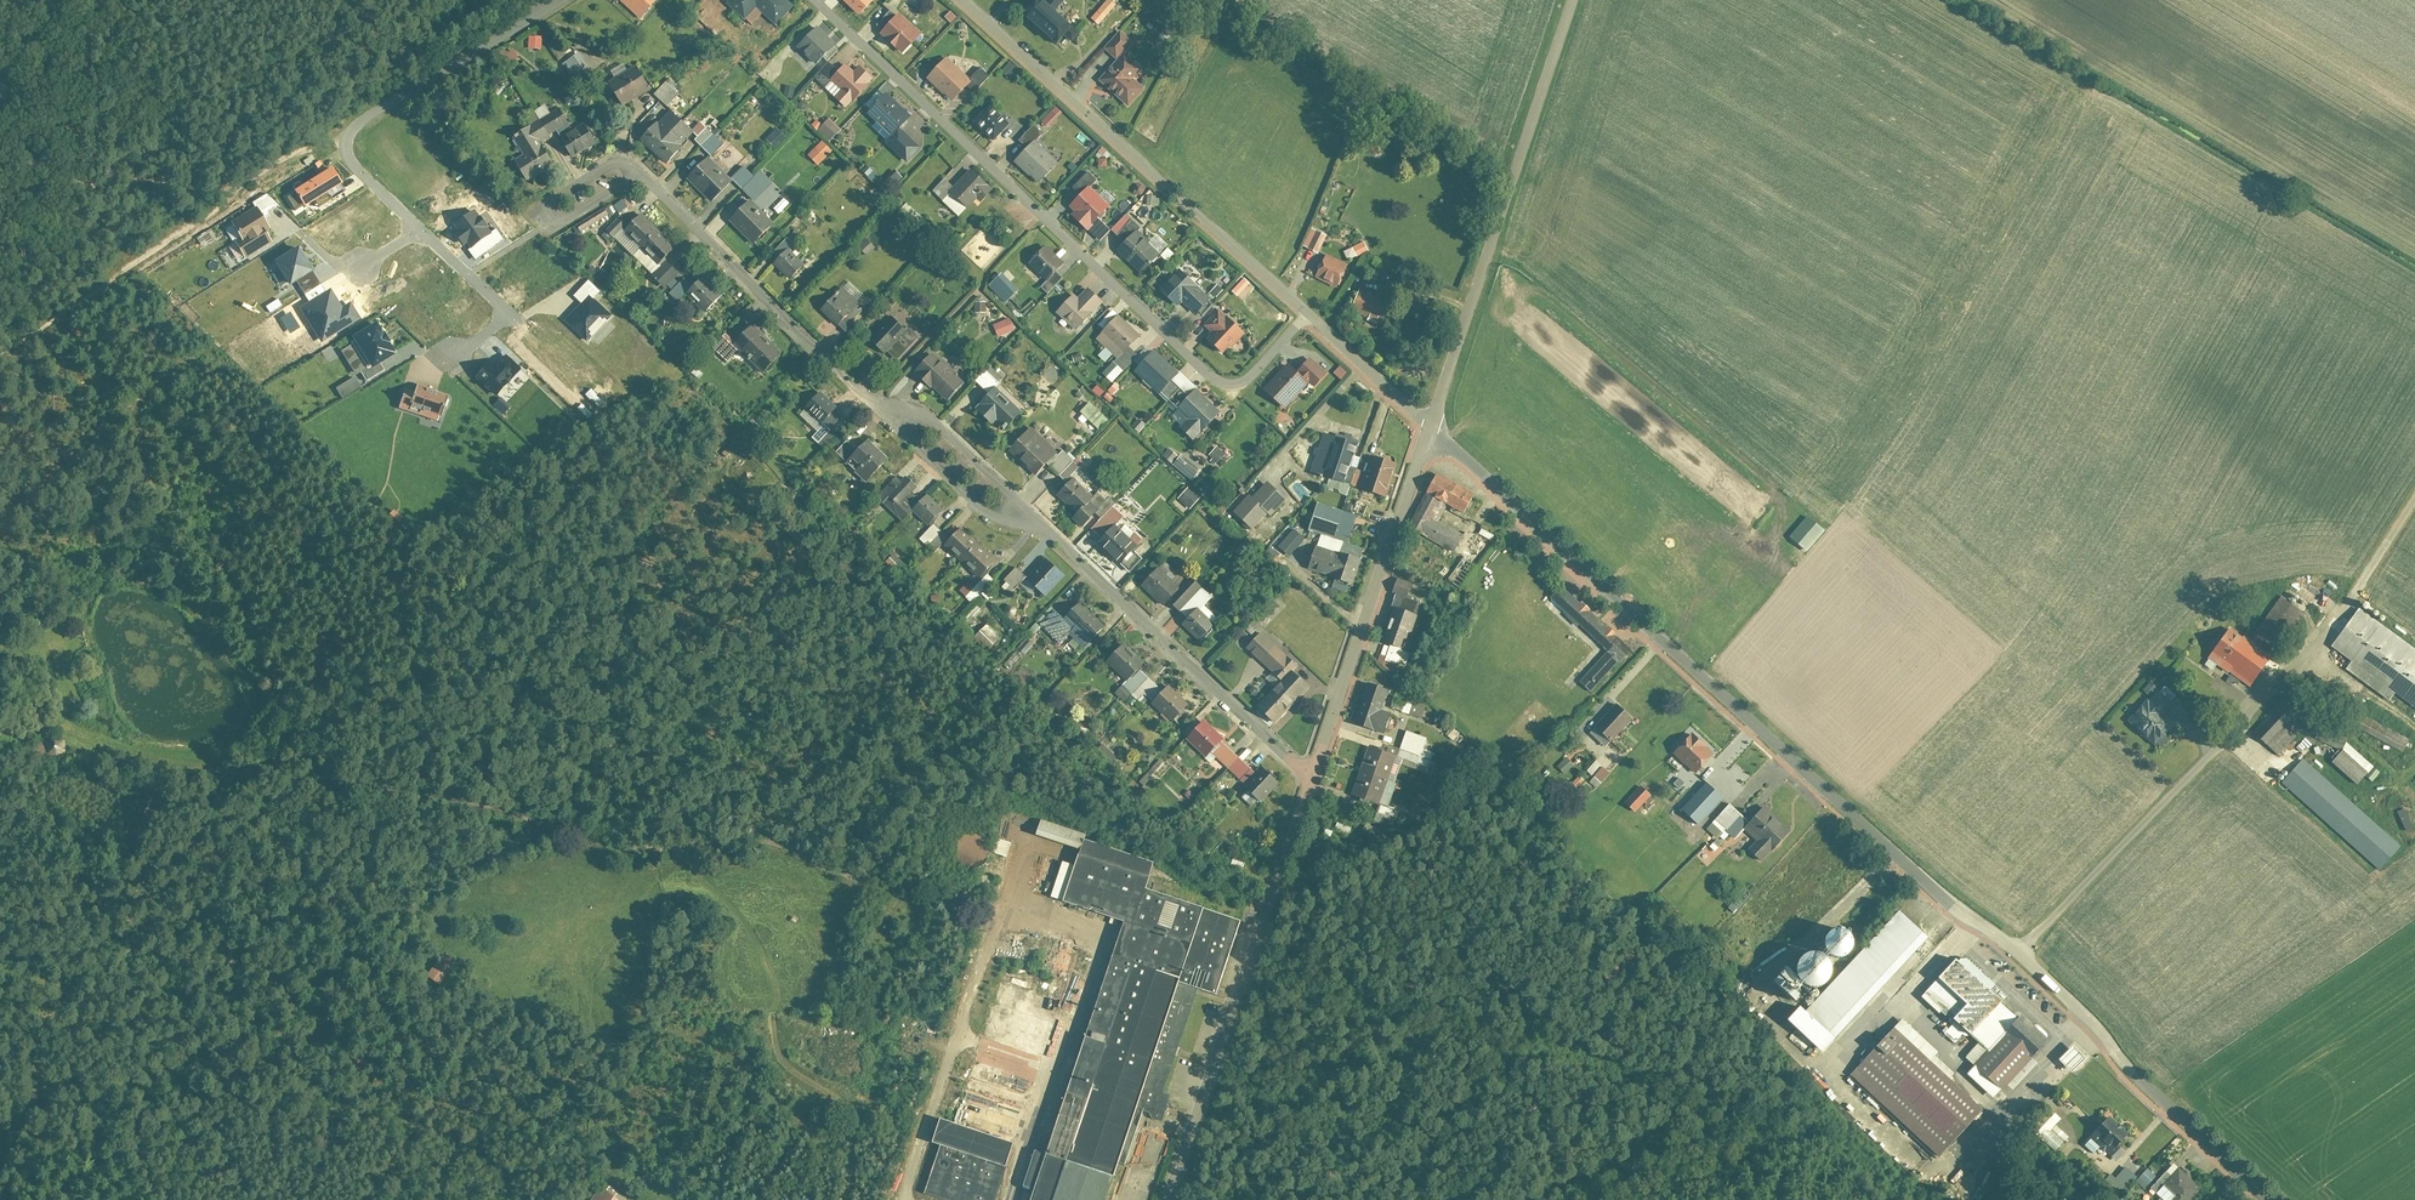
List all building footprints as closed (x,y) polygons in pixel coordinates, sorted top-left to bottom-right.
[(777,0),(740,0),(743,2),(735,11),(750,25),(759,15),(775,30),(791,12),(777,0)] [(872,0),(871,0),(846,0),(860,13),(872,0)] [(1030,4),(1021,14),(1051,40),(1062,28),(1046,14),(1053,7),(1047,2),(1039,11),(1030,4)] [(1110,3),(1094,22),(1101,27),(1116,9),(1110,3)] [(891,10),(877,25),(883,31),(897,17),(891,10)] [(901,14),(882,35),(904,55),(923,35),(901,14)] [(1163,25),(1152,39),(1164,48),(1175,35),(1163,25)] [(833,46),(815,29),(800,45),(818,62),(833,46)] [(1122,31),(1107,46),(1119,57),(1133,42),(1122,31)] [(583,55),(576,49),(559,61),(568,78),(574,70),(587,82),(594,75),(583,64),(583,55)] [(1117,57),(1096,83),(1126,107),(1138,93),(1122,80),(1131,68),(1117,57)] [(974,93),(990,76),(980,66),(969,78),(946,58),(929,77),(957,102),(969,88),(974,93)] [(1011,63),(1003,74),(1012,81),(1020,70),(1011,63)] [(845,108),(871,81),(858,68),(852,74),(845,67),(839,73),(831,65),(816,81),(845,108)] [(646,93),(634,68),(604,83),(616,108),(646,93)] [(667,85),(655,96),(668,109),(680,98),(667,85)] [(901,128),(915,113),(892,91),(869,115),(890,135),(884,141),(906,162),(920,147),(901,128)] [(1057,107),(1051,114),(1059,121),(1065,114),(1057,107)] [(672,109),(641,140),(668,165),(694,138),(710,153),(722,141),(697,117),(689,125),(672,109)] [(1010,128),(990,109),(974,125),(994,145),(1010,128)] [(559,111),(557,113),(507,142),(521,164),(514,168),(523,184),(551,168),(543,154),(536,158),(532,153),(555,139),(568,161),(595,144),(586,130),(574,137),(559,111)] [(1043,182),(1059,165),(1037,144),(1045,135),(1033,124),(1021,137),(1029,144),(1016,157),(1043,182)] [(1095,155),(1095,166),(1109,166),(1109,155),(1095,155)] [(742,165),(732,176),(755,199),(766,188),(742,165)] [(697,166),(685,178),(712,204),(724,191),(697,166)] [(961,222),(993,188),(972,168),(955,185),(949,179),(933,195),(961,222)] [(319,209),(346,192),(332,170),(287,198),(295,212),(314,200),(319,209)] [(1111,211),(1090,191),(1102,184),(1094,177),(1074,192),(1081,198),(1067,214),(1088,234),(1111,211)] [(1133,187),(1133,197),(1143,197),(1143,187),(1133,187)] [(1148,198),(1148,209),(1162,209),(1162,198),(1148,198)] [(741,207),(729,220),(756,246),(768,233),(741,207)] [(237,262),(270,242),(263,231),(268,228),(256,210),(224,230),(233,244),(228,247),(237,262)] [(457,225),(473,248),(490,235),(485,228),(487,226),(481,218),(479,220),(474,213),(457,225)] [(1143,274),(1160,255),(1138,236),(1144,229),(1134,220),(1120,236),(1129,244),(1121,254),(1143,274)] [(638,221),(624,235),(654,265),(668,251),(638,221)] [(985,229),(966,250),(986,268),(1005,248),(985,229)] [(1317,231),(1310,248),(1321,253),(1329,237),(1317,231)] [(1047,248),(1032,265),(1049,281),(1041,288),(1050,296),(1065,281),(1059,275),(1067,265),(1047,248)] [(290,285),(311,271),(298,250),(277,263),(290,285)] [(789,253),(774,269),(796,289),(811,273),(789,253)] [(1340,289),(1349,270),(1323,257),(1313,276),(1340,289)] [(1395,268),(1373,257),(1369,266),(1391,276),(1395,268)] [(704,314),(724,294),(706,276),(694,288),(670,264),(657,277),(684,305),(689,300),(704,314)] [(1216,307),(1181,273),(1161,294),(1178,311),(1184,305),(1201,322),(1216,307)] [(1075,334),(1104,304),(1086,286),(1057,317),(1075,334)] [(842,289),(819,312),(837,330),(844,323),(849,328),(865,312),(842,289)] [(1389,302),(1357,290),(1349,311),(1381,323),(1389,302)] [(341,311),(330,293),(303,310),(322,341),(358,319),(349,306),(341,311)] [(587,340),(610,317),(590,298),(567,321),(587,340)] [(974,302),(972,319),(984,321),(987,304),(974,302)] [(1246,332),(1219,307),(1205,322),(1215,332),(1209,339),(1225,354),(1246,332)] [(1132,348),(1139,340),(1111,313),(1098,327),(1122,350),(1112,361),(1124,372),(1140,355),(1132,348)] [(893,321),(870,344),(886,359),(888,357),(896,365),(920,341),(909,330),(905,333),(893,321)] [(353,338),(372,371),(397,356),(377,324),(353,338)] [(777,362),(743,329),(732,341),(727,337),(716,349),(729,362),(737,353),(762,377),(777,362)] [(913,372),(948,407),(968,387),(933,352),(913,372)] [(1191,383),(1157,353),(1140,372),(1174,402),(1191,383)] [(508,382),(520,369),(506,356),(495,368),(490,364),(478,377),(498,396),(510,383),(508,382)] [(1074,357),(1074,365),(1086,364),(1085,356),(1074,357)] [(1288,364),(1263,391),(1284,411),(1309,385),(1313,389),(1326,376),(1309,360),(1297,372),(1288,364)] [(985,368),(975,378),(989,391),(996,384),(999,381),(985,368)] [(355,378),(336,390),(342,400),(361,389),(355,378)] [(989,391),(975,407),(993,424),(997,420),(1004,427),(1022,408),(996,384),(989,391)] [(398,410),(438,424),(448,397),(440,394),(418,387),(415,394),(405,390),(398,410)] [(1189,445),(1219,413),(1196,392),(1179,411),(1188,420),(1176,432),(1189,445)] [(810,401),(797,413),(814,432),(828,419),(810,401)] [(813,439),(820,446),(833,434),(826,426),(813,439)] [(1106,535),(1098,543),(1121,565),(1137,547),(1114,526),(1128,512),(1114,499),(1109,505),(1095,492),(1090,498),(1082,491),(1093,480),(1063,452),(1059,456),(1031,430),(1011,451),(1037,475),(1047,464),(1066,482),(1054,495),(1073,514),(1070,517),(1086,531),(1094,523),(1106,535)] [(1313,476),(1383,498),(1394,464),(1375,458),(1369,474),(1350,468),(1352,461),(1358,463),(1364,447),(1326,435),(1313,476)] [(849,444),(839,454),(846,461),(856,452),(849,444)] [(1218,449),(1210,458),(1219,467),(1227,458),(1218,449)] [(880,474),(858,452),(844,467),(866,488),(880,474)] [(1184,458),(1175,469),(1194,484),(1202,473),(1184,458)] [(1432,475),(1407,528),(1405,533),(1451,555),(1461,535),(1437,523),(1445,507),(1458,513),(1468,493),(1432,475)] [(986,568),(994,560),(960,528),(951,538),(935,522),(943,513),(924,495),(919,501),(910,492),(915,487),(906,478),(898,487),(893,481),(877,498),(899,519),(910,508),(930,527),(919,538),(936,554),(947,543),(980,575),(970,586),(980,595),(996,578),(986,568)] [(1251,497),(1235,515),(1255,533),(1269,516),(1272,519),(1287,502),(1269,486),(1256,501),(1251,497)] [(1186,493),(1177,503),(1188,512),(1196,503),(1186,493)] [(1321,506),(1311,533),(1335,541),(1344,514),(1321,506)] [(1377,525),(1364,521),(1361,530),(1374,534),(1377,525)] [(1296,528),(1292,540),(1303,544),(1307,532),(1296,528)] [(1306,548),(1301,566),(1337,577),(1335,585),(1347,589),(1357,557),(1344,553),(1342,559),(1306,548)] [(1043,601),(1063,580),(1044,561),(1027,579),(1016,568),(1002,582),(1014,593),(1024,583),(1043,601)] [(1164,563),(1140,588),(1164,610),(1172,601),(1190,617),(1180,627),(1198,643),(1216,624),(1202,610),(1214,598),(1193,578),(1182,589),(1169,577),(1173,572),(1164,563)] [(1393,596),(1398,597),(1384,637),(1404,643),(1409,630),(1414,632),(1425,600),(1412,596),(1417,584),(1399,578),(1393,596)] [(1589,697),(1631,650),(1558,586),(1546,599),(1607,653),(1577,687),(1589,697)] [(2240,695),(2299,612),(2278,597),(2259,623),(2264,626),(2249,647),(2227,632),(2209,659),(2225,670),(2218,679),(2240,695)] [(1083,651),(1105,628),(1079,603),(1061,622),(1053,614),(1041,626),(1055,640),(1063,632),(1083,651)] [(2414,709),(2414,651),(2361,612),(2333,650),(2414,709)] [(1254,623),(1243,636),(1252,644),(1263,631),(1254,623)] [(1273,638),(1256,656),(1281,681),(1298,664),(1273,638)] [(1387,645),(1382,658),(1398,664),(1403,651),(1387,645)] [(1169,722),(1184,707),(1167,691),(1163,695),(1136,670),(1141,665),(1122,646),(1106,663),(1127,682),(1119,691),(1136,707),(1145,699),(1169,722)] [(1313,695),(1296,680),(1266,712),(1283,727),(1313,695)] [(1388,688),(1369,682),(1356,723),(1384,732),(1391,711),(1381,708),(1388,688)] [(2289,695),(2252,729),(2272,751),(2309,717),(2289,695)] [(2144,703),(2128,721),(2157,746),(2173,728),(2162,718),(2172,707),(2159,696),(2149,707),(2144,703)] [(1398,697),(1394,711),(1410,716),(1414,702),(1398,697)] [(1627,723),(1615,710),(1595,730),(1607,742),(1627,723)] [(1260,806),(1282,783),(1263,765),(1256,773),(1203,723),(1187,740),(1208,760),(1214,753),(1246,782),(1240,787),(1260,806)] [(2344,740),(2316,724),(2309,738),(2337,753),(2344,740)] [(1384,743),(1382,751),(1368,747),(1352,797),(1378,806),(1388,778),(1394,759),(1415,766),(1425,736),(1408,731),(1402,749),(1384,743)] [(62,737),(40,745),(45,758),(67,749),(62,737)] [(1710,756),(1689,737),(1677,751),(1697,770),(1710,756)] [(2345,751),(2333,762),(2356,785),(2367,774),(2345,751)] [(2279,785),(2376,868),(2396,844),(2299,762),(2279,785)] [(1747,830),(1761,843),(1751,854),(1761,863),(1771,851),(1773,853),(1794,829),(1768,807),(1747,830)] [(1731,808),(1716,824),(1734,841),(1749,825),(1731,808)] [(1034,1199),(1108,1199),(1179,985),(1218,998),(1243,922),(1147,890),(1155,865),(1086,842),(1077,869),(1064,865),(1052,900),(1126,924),(1034,1199)] [(1903,915),(1797,1027),(1825,1053),(1931,941),(1903,915)] [(1804,964),(1803,974),(1808,982),(1814,987),(1826,987),(1834,982),(1838,973),(1836,962),(1830,956),(1818,953),(1809,957),(1804,964)] [(2010,1087),(2016,1091),(2040,1064),(2034,1059),(2042,1050),(2017,1028),(2024,1021),(1955,961),(1926,994),(1982,1042),(1966,1060),(1977,1069),(1967,1080),(1989,1099),(1998,1090),(2003,1095),(2010,1087)] [(1985,1108),(1951,1078),(1959,1069),(1905,1021),(1852,1079),(1940,1158),(1985,1108)] [(2078,1048),(2063,1062),(2075,1074),(2089,1060),(2078,1048)] [(941,1121),(933,1145),(940,1147),(1007,1168),(1015,1144),(941,1121)] [(2105,1123),(2089,1142),(2105,1155),(2121,1136),(2105,1123)] [(1007,1168),(940,1147),(923,1197),(932,1199),(996,1199),(1007,1168)] [(2127,1168),(2119,1178),(2128,1185),(2136,1175),(2127,1168)] [(2207,1189),(2181,1168),(2164,1189),(2173,1196),(2170,1199),(2198,1199),(2207,1189)]
